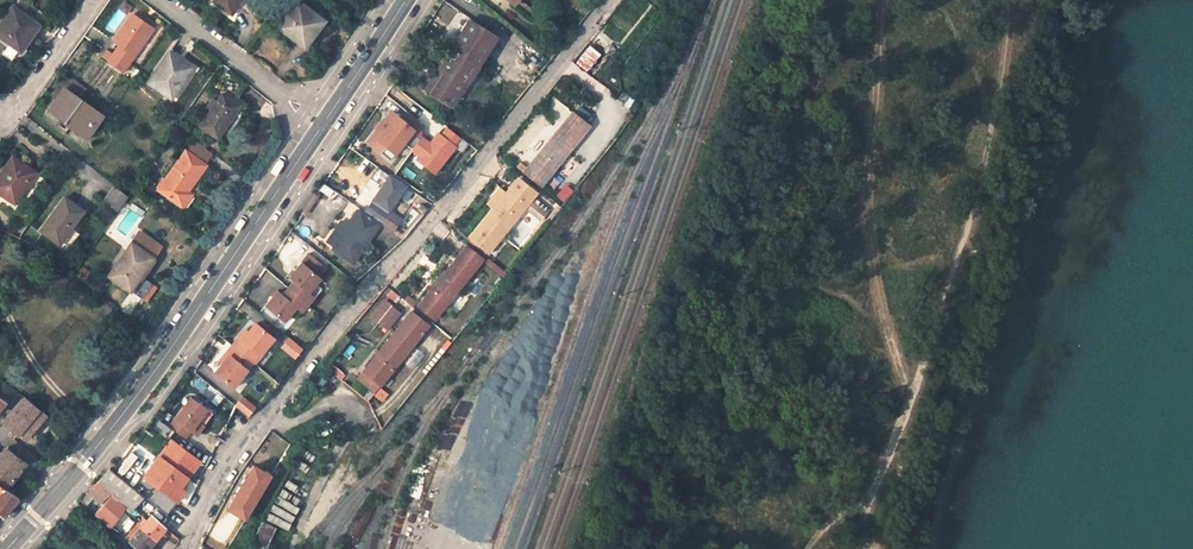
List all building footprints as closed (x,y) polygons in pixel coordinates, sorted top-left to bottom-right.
[(229,15),(240,0),(211,0),(210,1),(229,15)] [(278,25),(294,36),(293,38),(303,45),(321,19),(295,0),(294,0),(278,25)] [(20,54),(29,40),(26,38),(35,26),(10,9),(0,24),(0,40),(20,54)] [(118,47),(107,62),(120,71),(151,29),(131,16),(112,43),(118,47)] [(442,75),(427,96),(448,111),(494,43),(468,25),(435,72),(442,75)] [(587,46),(576,61),(588,71),(600,56),(587,46)] [(147,84),(170,99),(190,69),(168,55),(147,84)] [(442,75),(435,72),(421,92),(427,96),(442,75)] [(73,79),(68,86),(82,96),(87,89),(73,79)] [(571,82),(565,89),(576,98),(582,91),(571,82)] [(80,136),(95,117),(63,91),(47,110),(80,136)] [(200,127),(216,139),(238,107),(221,96),(200,127)] [(392,161),(418,127),(391,107),(365,141),(392,161)] [(573,112),(524,173),(541,185),(590,125),(573,112)] [(446,124),(431,142),(422,135),(409,151),(435,174),(464,140),(446,124)] [(157,191),(181,209),(190,196),(186,192),(204,167),(183,152),(157,191)] [(14,202),(33,171),(10,156),(0,172),(0,192),(14,202)] [(393,176),(409,186),(411,183),(395,173),(393,176)] [(409,186),(393,176),(376,201),(391,210),(409,186)] [(356,201),(366,207),(380,184),(370,178),(356,201)] [(536,192),(518,180),(471,238),(489,250),(536,192)] [(113,188),(107,196),(120,206),(126,199),(113,188)] [(114,213),(120,206),(107,196),(102,203),(114,213)] [(43,231),(60,243),(69,229),(72,231),(85,211),(66,197),(43,231)] [(527,209),(540,221),(551,209),(537,197),(527,209)] [(335,248),(356,262),(383,223),(362,209),(335,248)] [(116,266),(138,280),(160,248),(138,233),(116,266)] [(41,247),(36,245),(32,255),(35,258),(41,247)] [(467,246),(420,304),(435,316),(483,258),(467,246)] [(490,258),(485,263),(502,278),(507,273),(490,258)] [(295,280),(290,286),(310,303),(316,296),(310,291),(318,282),(322,276),(303,261),(291,276),(295,280)] [(146,278),(134,293),(141,298),(152,283),(146,278)] [(316,296),(323,286),(318,282),(310,291),(316,296)] [(304,310),(310,303),(290,286),(284,293),(279,290),(267,305),(286,321),(298,306),(304,310)] [(386,301),(373,317),(388,329),(400,313),(386,301)] [(364,372),(380,384),(428,325),(411,312),(364,372)] [(240,336),(234,344),(250,357),(256,350),(260,353),(275,337),(257,322),(250,331),(243,339),(240,336)] [(240,336),(243,339),(250,331),(247,329),(240,336)] [(288,335),(279,346),(294,359),(304,348),(288,335)] [(254,360),(250,357),(234,344),(227,352),(230,354),(224,362),(216,372),(233,386),(254,360)] [(254,360),(260,353),(256,350),(250,357),(254,360)] [(224,362),(230,354),(227,352),(221,360),(224,362)] [(332,362),(327,368),(339,379),(345,373),(332,362)] [(380,384),(364,372),(360,377),(376,390),(380,384)] [(382,386),(374,393),(381,402),(390,395),(382,386)] [(234,405),(249,417),(257,406),(242,394),(234,405)] [(5,421),(19,432),(40,408),(26,395),(25,397),(5,421)] [(191,396),(175,417),(190,429),(196,433),(212,412),(191,396)] [(48,415),(40,408),(19,432),(27,440),(48,415)] [(175,417),(169,425),(185,437),(190,429),(175,417)] [(167,436),(172,432),(162,419),(156,424),(167,436)] [(162,453),(189,475),(201,459),(174,438),(162,453)] [(7,488),(26,464),(6,448),(2,452),(0,450),(0,483),(7,488)] [(181,486),(189,475),(162,453),(134,486),(143,495),(165,514),(184,489),(181,486)] [(252,462),(227,510),(248,520),(273,473),(252,462)] [(109,466),(98,478),(111,489),(114,491),(127,502),(125,506),(130,510),(133,507),(143,495),(134,486),(117,473),(112,469),(109,466)] [(111,489),(98,478),(93,483),(107,494),(111,489)] [(107,494),(93,483),(88,489),(102,501),(107,494)] [(5,514),(19,496),(7,488),(0,496),(0,509),(5,514)] [(110,526),(125,506),(127,502),(114,491),(96,513),(110,526)] [(147,519),(143,523),(141,526),(155,539),(166,526),(152,514),(147,519)] [(214,519),(213,546),(236,546),(237,520),(214,519)] [(155,539),(141,526),(143,523),(140,520),(126,537),(140,548),(146,548),(149,547),(155,539)] [(278,531),(264,525),(253,548),(270,548),(278,531)]
